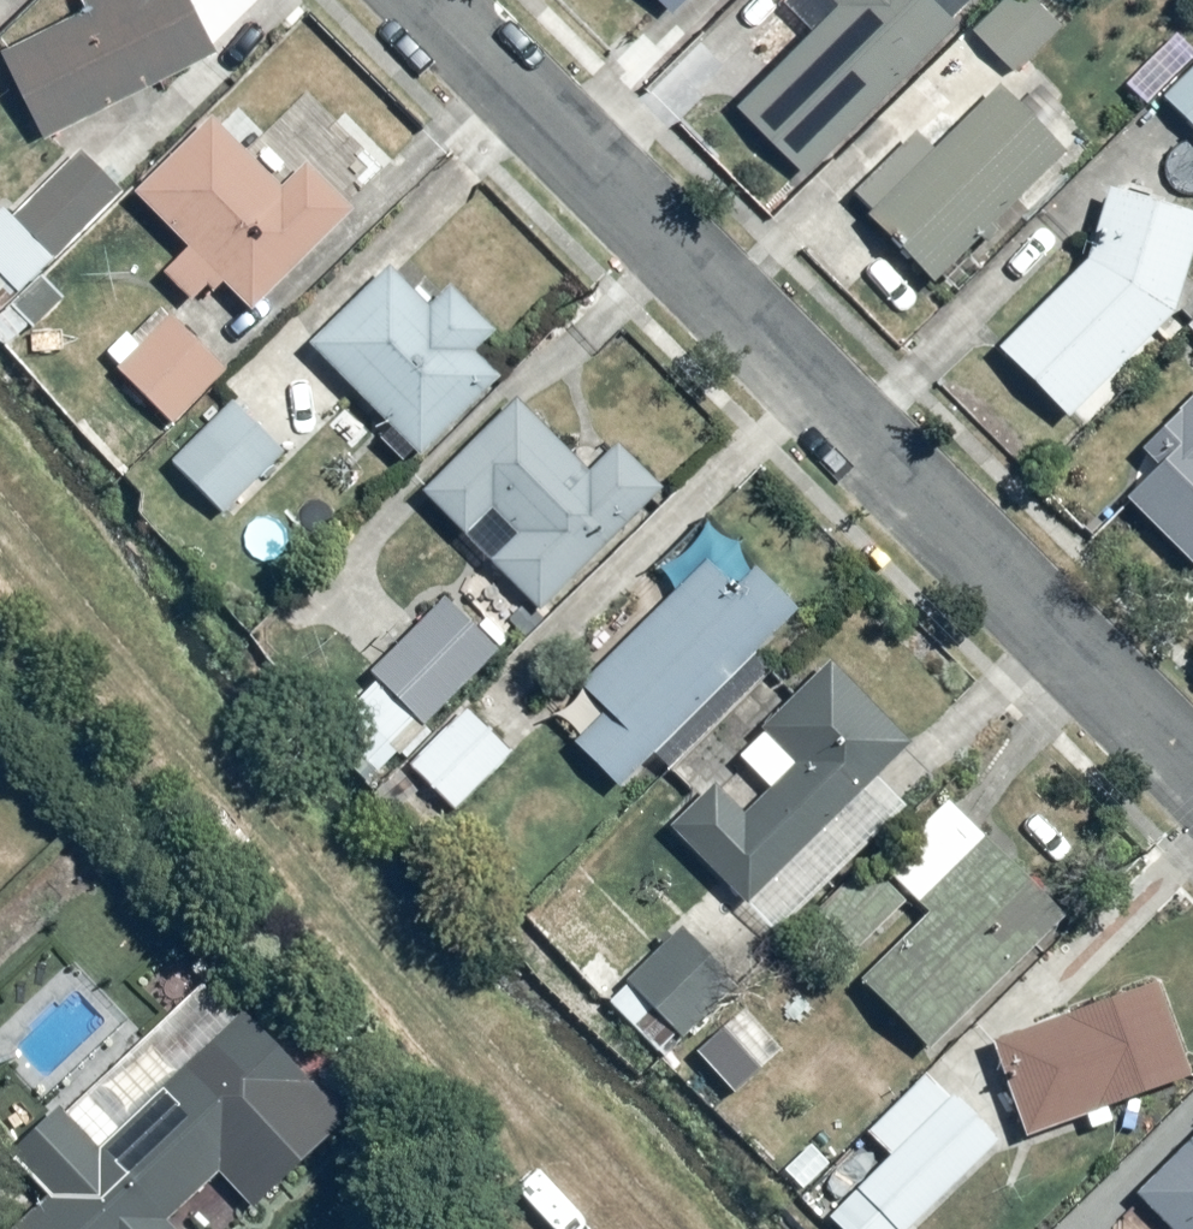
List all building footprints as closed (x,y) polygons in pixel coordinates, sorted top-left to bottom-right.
[(0,53),(40,139),(217,56),(190,0),(83,0),(78,2),(83,14),(0,53)] [(667,12),(679,0),(656,0),(667,12)] [(963,33),(944,15),(959,0),(778,0),(765,14),(793,40),(732,104),(802,171),(841,129),(850,137),(963,33)] [(1022,0),(994,0),(967,33),(1010,68),(1048,22),(1022,0)] [(1161,102),(1192,132),(1192,67),(1161,102)] [(937,100),(841,202),(937,292),(1066,155),(994,87),(960,123),(937,100)] [(206,115),(127,196),(181,249),(156,274),(186,303),(203,286),(214,297),(225,286),(254,315),(356,212),(310,167),(302,175),(280,154),(263,171),(206,115)] [(0,207),(0,281),(18,297),(118,191),(75,150),(12,217),(0,206),(0,207)] [(1088,253),(994,351),(1067,421),(1169,315),(1192,238),(1192,213),(1106,188),(1088,253)] [(391,265),(306,348),(418,463),(500,383),(475,357),(494,338),(445,288),(436,296),(423,282),(415,290),(391,265)] [(129,332),(101,360),(169,428),(222,375),(164,317),(139,342),(129,332)] [(1139,452),(1156,466),(1116,516),(1192,577),(1192,383),(1139,452)] [(507,399),(415,498),(542,616),(665,484),(621,442),(603,461),(543,405),(529,420),(507,399)] [(230,403),(168,468),(223,520),(285,454),(230,403)] [(589,681),(555,714),(576,736),(566,746),(608,791),(647,754),(666,774),(784,663),(770,648),(804,616),(709,514),(617,601),(624,609),(570,660),(589,681)] [(372,683),(315,742),(369,793),(433,726),(429,722),(491,658),(438,606),(368,679),(372,683)] [(717,917),(743,909),(777,942),(912,805),(902,795),(917,780),(894,756),(910,739),(818,649),(777,691),(788,701),(731,759),(764,792),(739,817),(705,784),(660,830),(673,842),(657,858),(717,917)] [(474,705),(407,769),(453,817),(520,753),(474,705)] [(950,796),(874,863),(918,912),(850,973),(924,1056),(1068,928),(1030,886),(1046,871),(1002,821),(986,836),(950,796)] [(583,925),(556,949),(585,981),(611,957),(583,925)] [(672,944),(602,1001),(657,1069),(686,1045),(728,1098),(765,1068),(719,1012),(725,1007),(672,944)] [(5,1228),(164,1228),(162,1226),(236,1156),(273,1194),(353,1118),(191,947),(157,978),(173,995),(1,1158),(38,1198),(5,1228)] [(1153,983),(986,1042),(1018,1140),(1186,1084),(1153,983)] [(841,1197),(803,1159),(780,1182),(827,1228),(914,1228),(1003,1141),(963,1101),(992,1071),(961,1040),(866,1135),(884,1153),(841,1197)] [(1132,1196),(1160,1228),(1192,1228),(1192,1144),(1132,1196)]
